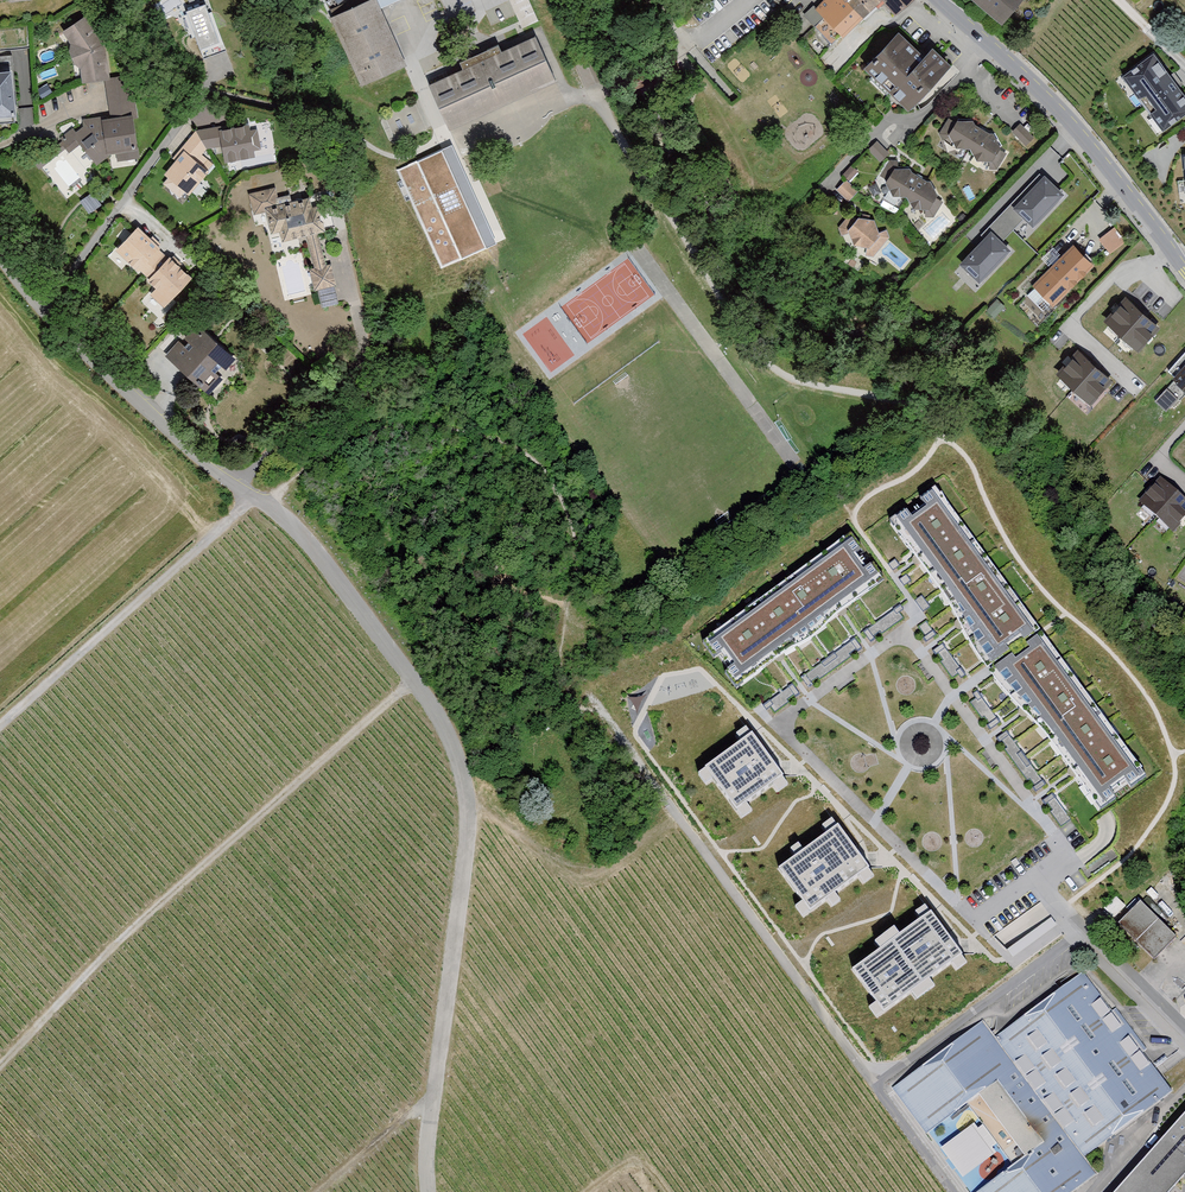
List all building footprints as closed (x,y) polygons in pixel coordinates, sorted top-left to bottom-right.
[(185,7),(200,43),(220,35),(205,0),(202,0),(185,7)] [(328,16),(360,86),(405,65),(375,0),(363,0),(328,16)] [(813,7),(839,33),(842,35),(867,9),(858,0),(820,0),(813,7)] [(867,9),(875,0),(858,0),(867,9)] [(892,16),(910,0),(879,0),(892,16)] [(1001,24),(1020,0),(971,0),(1001,24)] [(839,33),(813,7),(810,5),(799,16),(828,44),(839,33)] [(83,12),(59,30),(68,43),(67,49),(72,64),(79,66),(80,80),(107,78),(104,40),(83,12)] [(920,55),(895,31),(862,65),(906,109),(950,65),(930,46),(920,55)] [(530,34),(424,83),(445,128),(551,79),(530,34)] [(1156,51),(1117,79),(1156,132),(1184,111),(1184,92),(1156,51)] [(589,61),(579,65),(586,84),(595,80),(589,61)] [(0,71),(0,111),(11,110),(6,70),(0,71)] [(129,82),(103,84),(105,116),(133,113),(129,82)] [(138,159),(133,113),(105,116),(99,116),(102,152),(112,151),(113,162),(138,159)] [(1003,143),(956,114),(942,137),(989,165),(1003,143)] [(102,152),(99,116),(77,118),(28,162),(37,172),(63,149),(68,152),(76,145),(93,166),(112,151),(102,152)] [(1013,130),(1026,143),(1035,134),(1021,121),(1013,130)] [(245,122),(195,130),(206,151),(220,149),(222,160),(259,155),(255,128),(246,129),(245,122)] [(206,151),(195,130),(162,174),(186,192),(203,170),(200,168),(205,160),(202,157),(206,151)] [(881,159),(888,152),(878,141),(870,148),(881,159)] [(450,143),(397,165),(444,276),(497,254),(450,143)] [(945,192),(891,160),(875,187),(928,219),(945,192)] [(1063,195),(1044,176),(1011,209),(1031,228),(1063,195)] [(855,190),(843,179),(834,189),(846,200),(855,190)] [(273,187),(247,192),(251,214),(265,211),(269,232),(279,230),(281,240),(303,236),(317,233),(323,232),(317,205),(312,206),(309,195),(276,202),(273,187)] [(872,218),(856,216),(845,229),(851,244),(864,246),(864,256),(871,257),(886,238),(884,230),(877,232),(872,218)] [(157,246),(134,226),(113,249),(135,269),(154,248),(157,246)] [(1113,227),(1098,240),(1110,254),(1125,242),(1113,227)] [(317,233),(303,236),(310,267),(307,268),(312,289),(333,285),(329,264),(324,265),(317,233)] [(1009,252),(989,233),(959,264),(980,284),(1009,252)] [(1053,305),(1094,263),(1072,242),(1032,285),(1053,305)] [(164,257),(154,248),(135,269),(145,279),(164,257)] [(188,276),(164,257),(145,279),(153,287),(146,294),(161,307),(188,276)] [(1157,323),(1125,295),(1103,320),(1135,348),(1157,323)] [(234,360),(192,321),(161,354),(204,393),(234,360)] [(1167,370),(1174,376),(1184,386),(1184,349),(1167,370)] [(1111,378),(1077,350),(1056,376),(1089,404),(1111,378)] [(1184,393),(1184,386),(1174,376),(1156,397),(1170,410),(1184,393)] [(1184,514),(1184,497),(1161,475),(1138,501),(1170,530),(1184,514)] [(1036,632),(932,491),(887,524),(945,601),(959,632),(983,671),(1036,632)] [(847,536),(698,645),(733,692),(882,583),(847,536)] [(1141,774),(1039,636),(986,675),(1013,707),(1044,738),(1096,810),(1141,774)] [(752,731),(706,765),(737,807),(783,773),(752,731)] [(838,823),(780,866),(811,908),(869,865),(838,823)] [(1138,905),(1116,928),(1152,962),(1174,939),(1138,905)] [(931,910),(853,967),(884,1009),(962,952),(931,910)] [(1019,929),(1029,916),(1024,911),(1014,924),(1019,929)] [(889,1091),(924,1138),(966,1107),(1012,1168),(980,1191),(1074,1191),(1093,1177),(1081,1162),(1169,1096),(1080,978),(993,1044),(978,1024),(889,1091)] [(1113,1191),(1167,1191),(1184,1171),(1184,1110),(1113,1191)]
